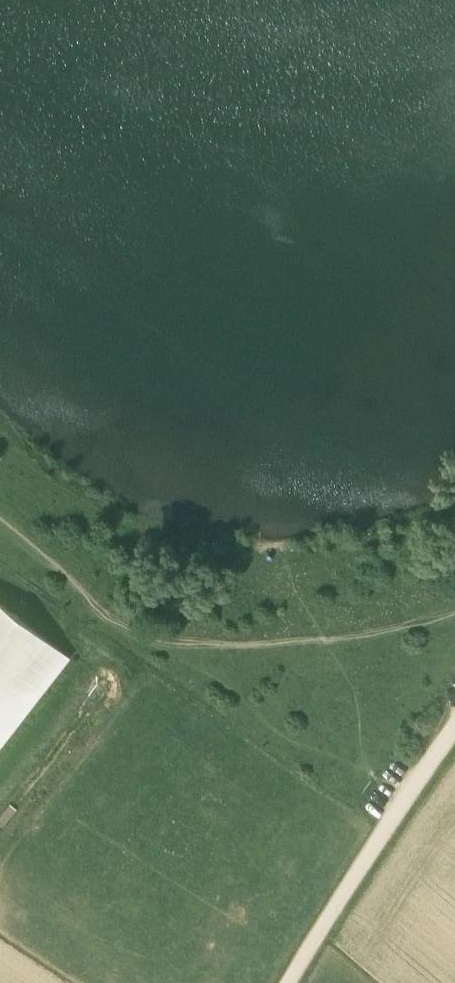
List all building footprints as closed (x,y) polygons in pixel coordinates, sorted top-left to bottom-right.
[(68,655),(0,601),(0,742),(68,655)]
